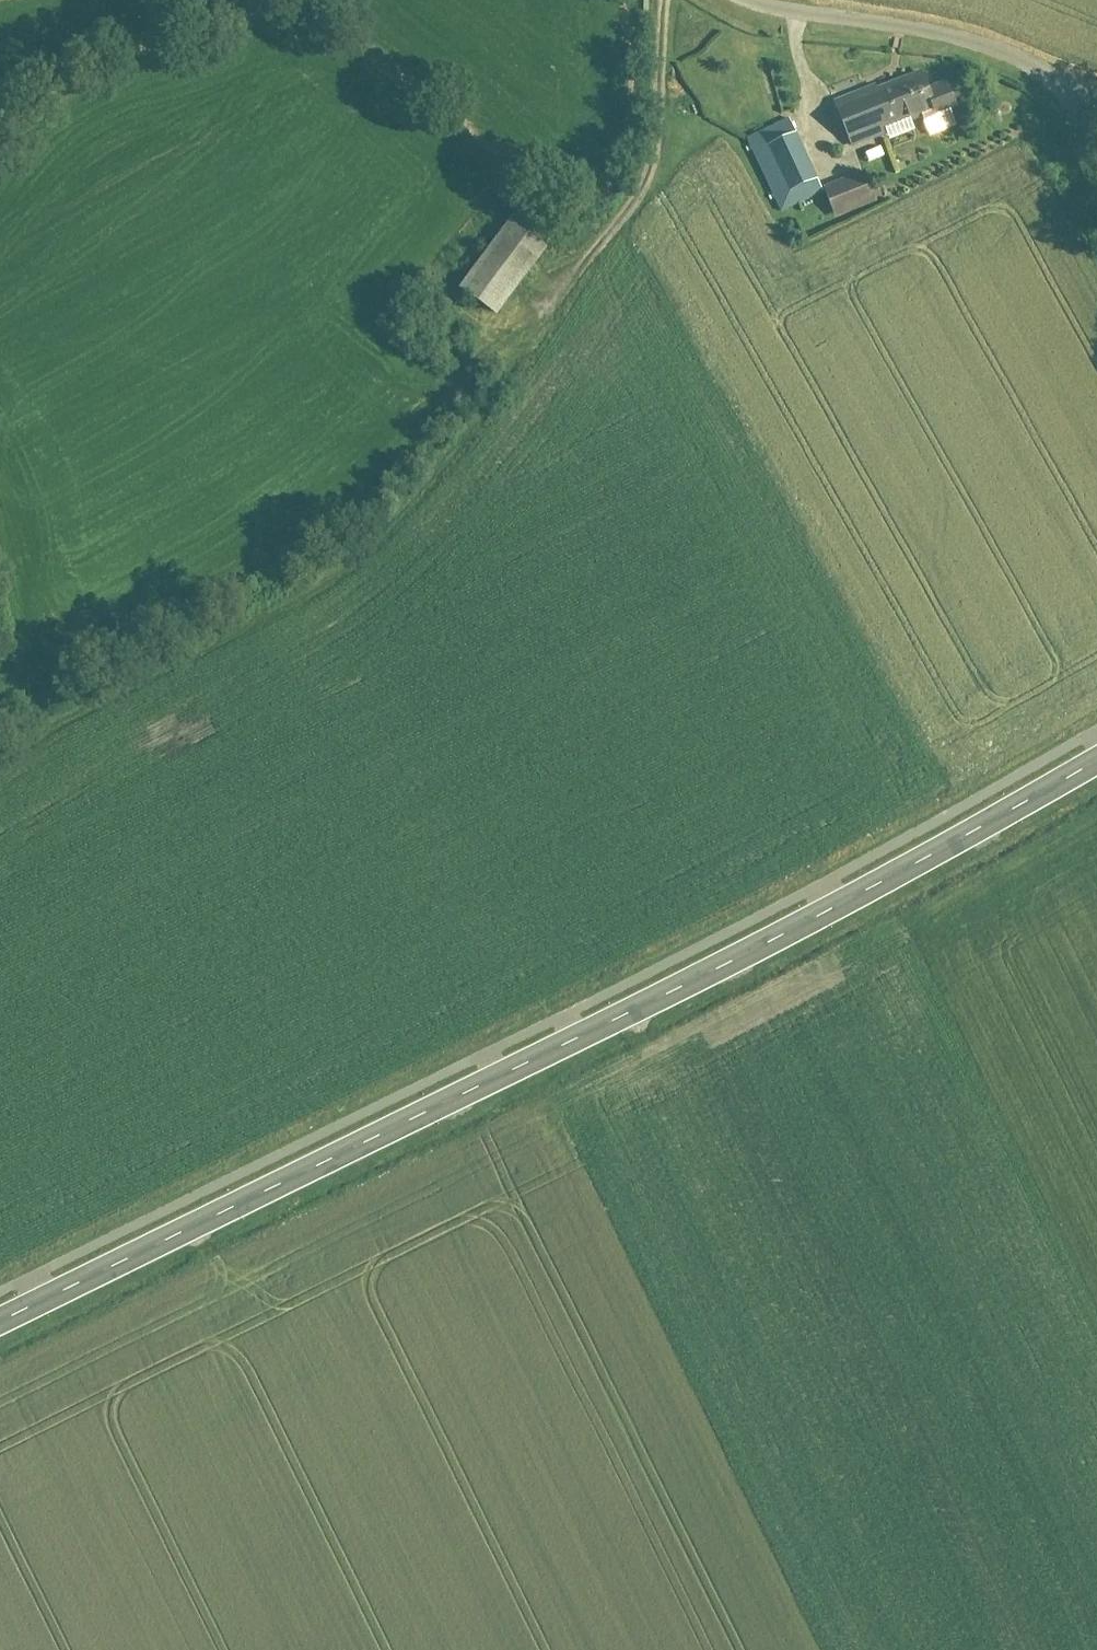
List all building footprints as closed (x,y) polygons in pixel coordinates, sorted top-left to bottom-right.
[(829,111),(845,152),(946,113),(930,72),(829,111)] [(747,142),(779,215),(819,198),(788,125),(747,142)] [(823,195),(834,219),(871,202),(861,179),(823,195)] [(466,295),(500,321),(557,246),(523,220),(466,295)]
